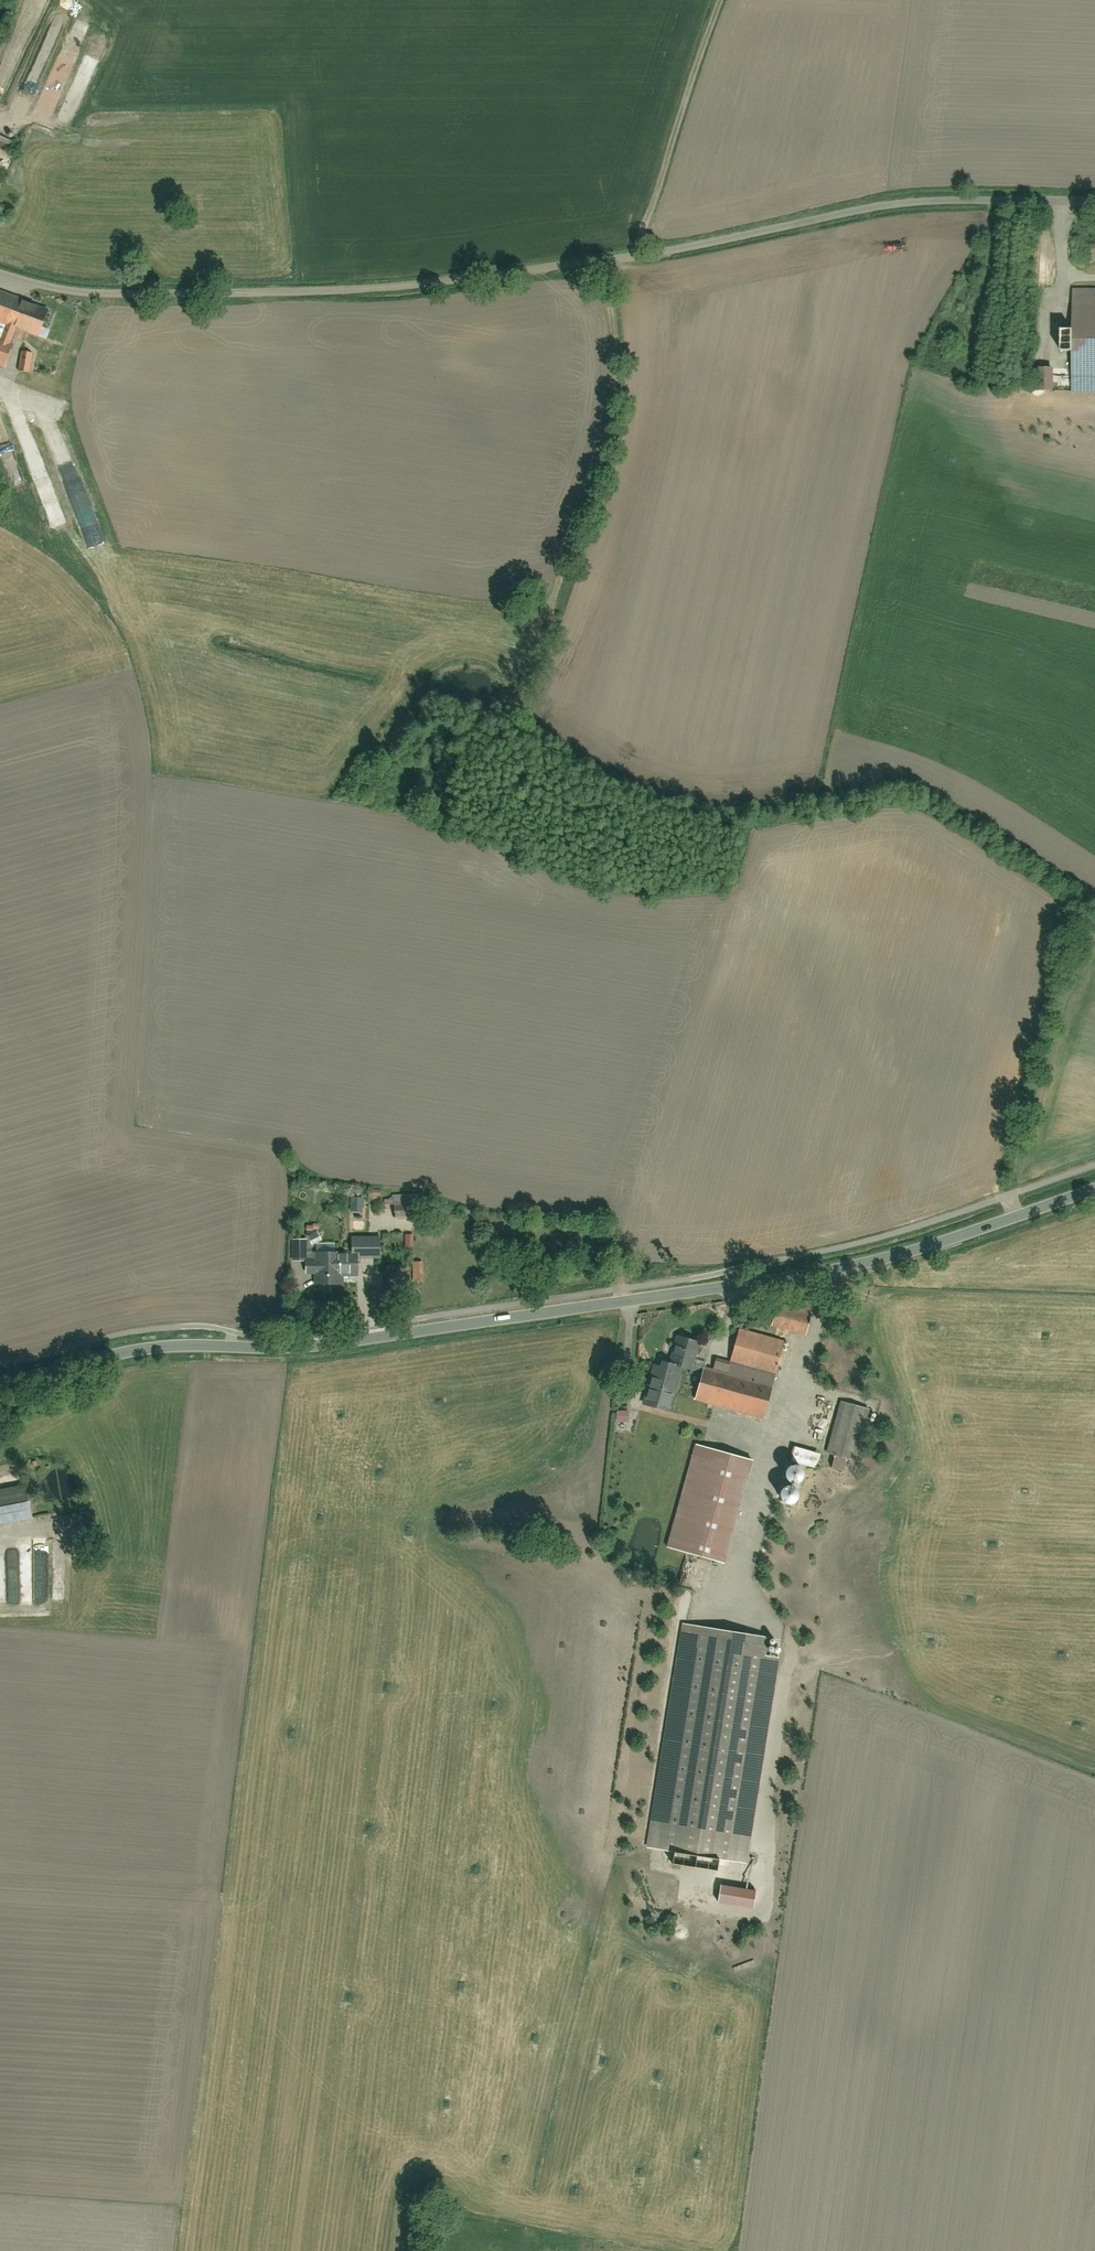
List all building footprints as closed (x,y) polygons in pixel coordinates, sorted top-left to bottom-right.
[(5,165),(15,141),(0,135),(0,163),(5,165)] [(1071,393),(1094,393),(1094,290),(1071,290),(1071,393)] [(4,368),(16,332),(40,341),(50,312),(0,294),(0,327),(5,328),(1,341),(0,341),(0,366),(4,368)] [(34,355),(21,354),(19,372),(32,373),(34,355)] [(1038,371),(1039,393),(1055,392),(1054,371),(1038,371)] [(395,1197),(395,1220),(424,1220),(425,1197),(395,1197)] [(334,1244),(317,1244),(318,1253),(308,1254),(308,1242),(292,1242),(293,1263),(306,1263),(307,1278),(316,1277),(316,1289),(340,1288),(340,1277),(361,1276),(360,1261),(381,1260),(380,1239),(352,1240),(353,1256),(339,1257),(339,1254),(335,1255),(334,1244)] [(780,1299),(773,1327),(806,1336),(813,1308),(780,1299)] [(774,1387),(769,1385),(772,1373),(776,1374),(783,1347),(738,1335),(731,1361),(734,1362),(731,1375),(706,1367),(696,1400),(764,1420),(774,1387)] [(676,1336),(667,1366),(656,1363),(644,1407),(672,1415),(684,1372),(693,1375),(702,1343),(676,1336)] [(867,1411),(838,1404),(825,1450),(854,1457),(867,1411)] [(697,1447),(669,1549),(725,1564),(753,1462),(697,1447)] [(33,1517),(28,1490),(0,1495),(0,1524),(33,1517)] [(720,1873),(722,1858),(748,1863),(784,1641),(682,1625),(646,1846),(674,1851),(672,1865),(720,1873)] [(721,1885),(719,1900),(752,1906),(755,1891),(721,1885)]
